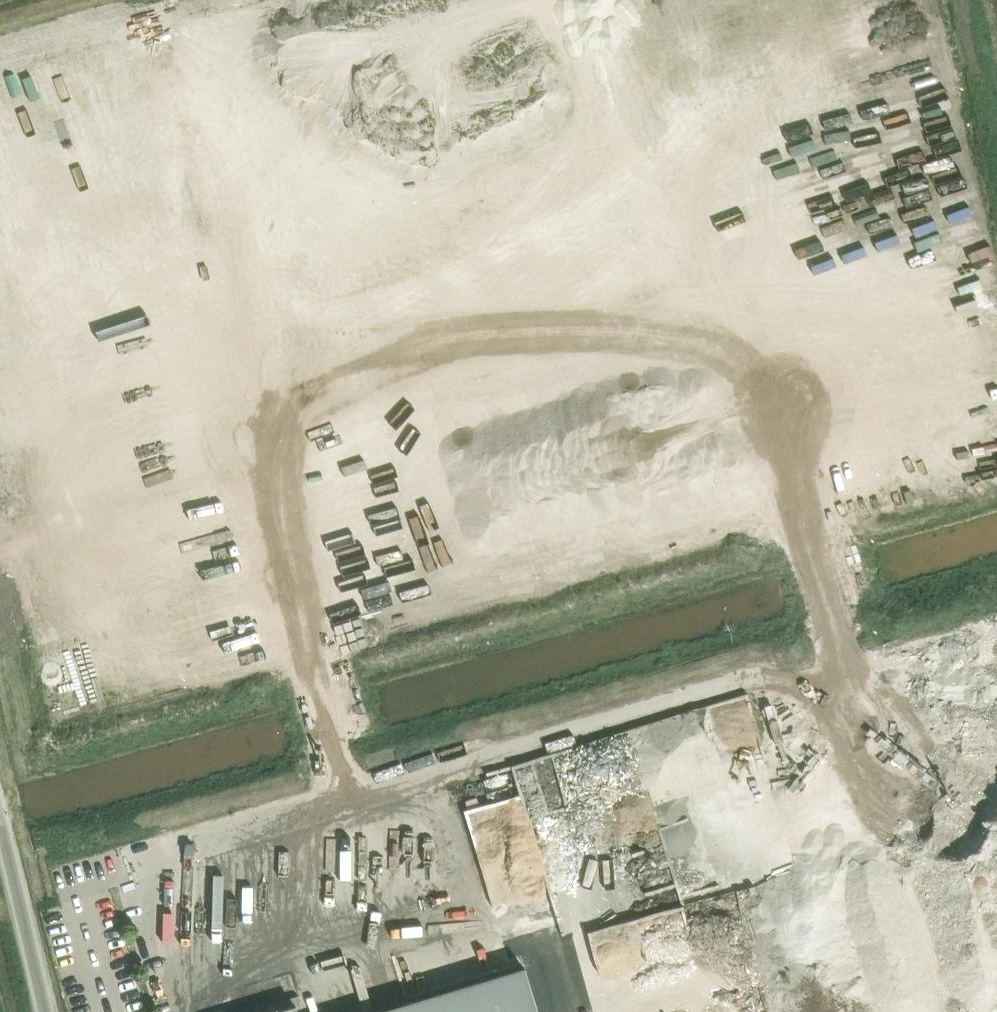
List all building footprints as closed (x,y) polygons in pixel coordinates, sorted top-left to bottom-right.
[(552,751),(514,763),(534,832),(553,826),(548,811),(568,805),(552,751)] [(796,795),(803,831),(861,819),(856,796),(861,795),(856,769),(814,777),(817,791),(796,795)] [(752,868),(727,876),(729,884),(755,876),(752,868)] [(523,967),(372,1011),(537,1011),(523,967)]
